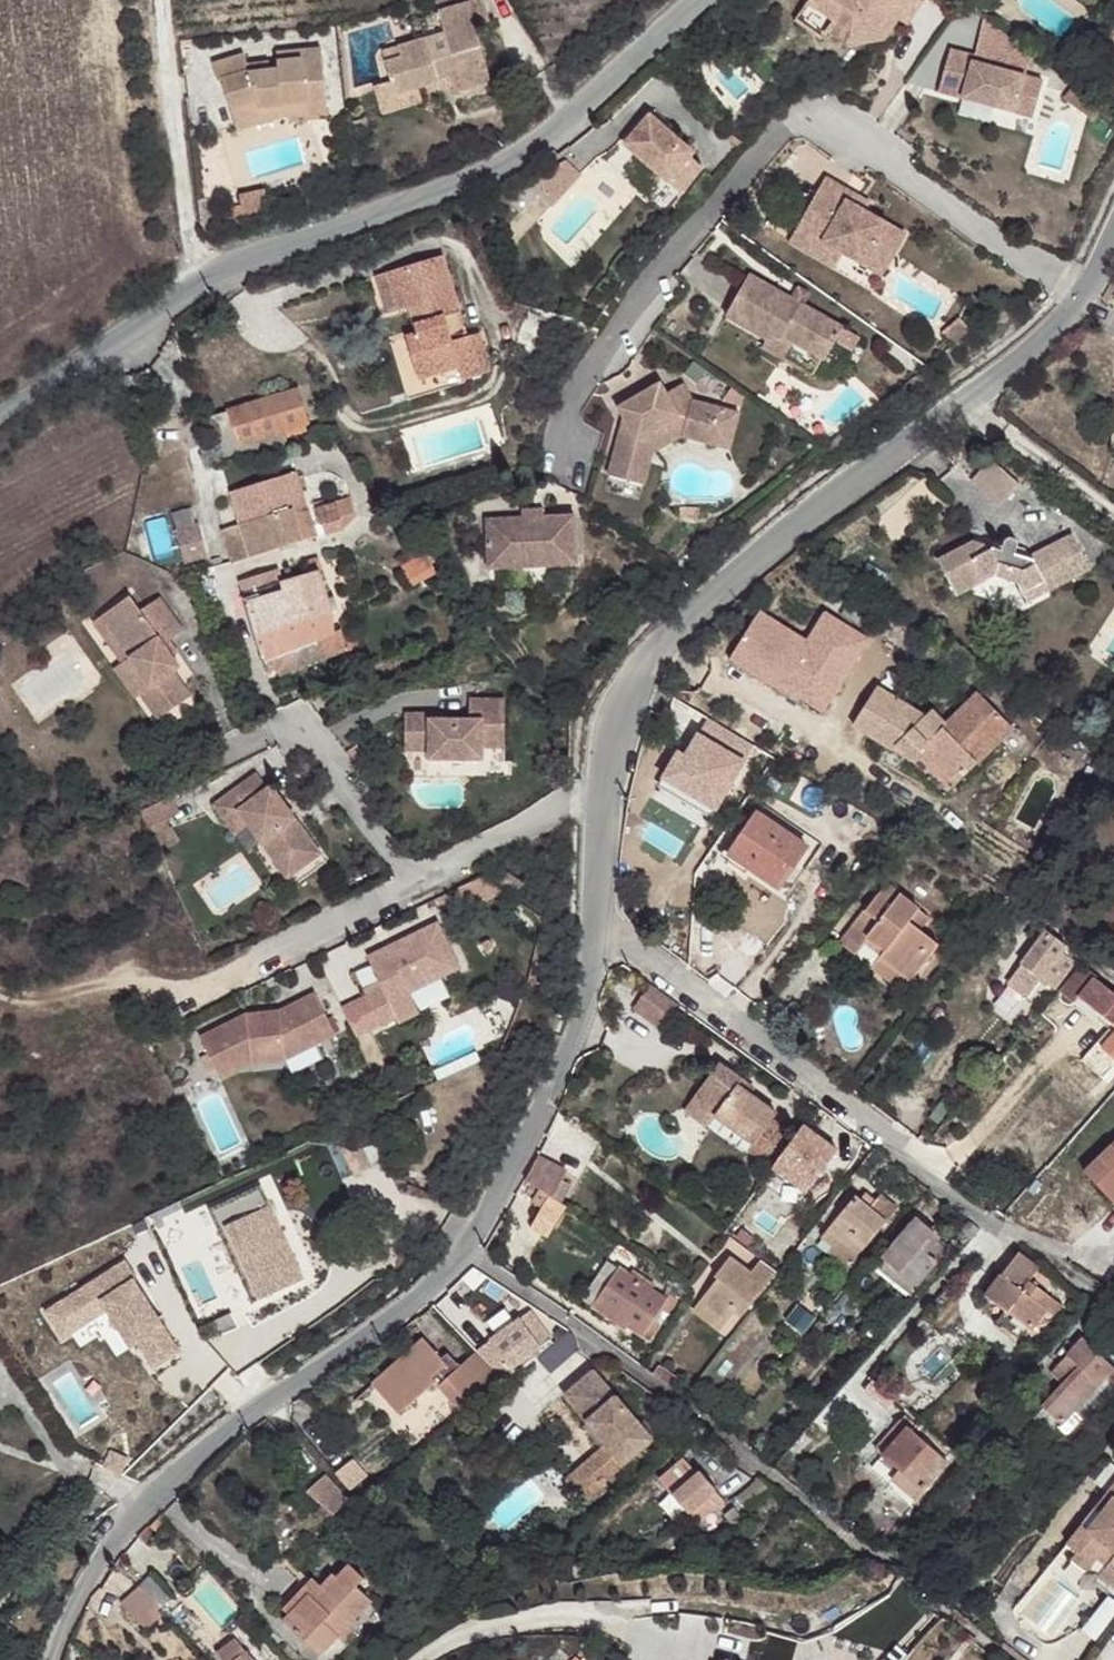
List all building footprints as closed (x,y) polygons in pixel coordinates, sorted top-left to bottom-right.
[(388,45),(391,55),(374,60),(379,79),(383,94),(408,88),(424,83),(441,79),(444,87),(445,93),(482,83),(466,25),(483,20),(477,0),(472,0),(430,12),(436,31),(388,45)] [(800,12),(829,32),(835,24),(858,40),(892,29),(905,10),(896,3),(885,19),(859,27),(820,0),(808,0),(800,12)] [(859,27),(885,19),(896,3),(905,10),(913,16),(924,0),(820,0),(859,27)] [(388,45),(371,49),(374,60),(391,55),(388,45)] [(1045,60),(1025,45),(1018,54),(1038,69),(1045,60)] [(1034,115),(1043,80),(975,59),(976,54),(952,47),(940,89),(1034,115)] [(245,57),(211,70),(214,80),(219,79),(231,112),(255,103),(296,96),(300,114),(324,111),(315,51),(297,54),(298,63),(274,67),(275,73),(264,74),(252,78),(250,71),(245,57)] [(297,54),(273,58),(274,67),(298,63),(297,54)] [(252,78),(264,74),(261,67),(250,71),(252,78)] [(379,79),(365,83),(372,109),(411,97),(408,88),(383,94),(379,79)] [(441,79),(424,83),(426,92),(444,87),(441,79)] [(1072,82),(1063,94),(1082,109),(1091,97),(1072,82)] [(255,103),(231,112),(238,132),(275,118),(300,114),(296,96),(255,103)] [(1091,97),(1082,109),(1089,114),(1098,101),(1091,97)] [(340,115),(341,132),(358,127),(353,111),(340,115)] [(694,155),(647,117),(621,147),(683,195),(703,170),(691,160),(694,155)] [(580,181),(563,168),(535,189),(555,215),(580,181)] [(825,175),(796,225),(840,250),(879,274),(905,230),(866,208),(847,196),(851,189),(825,175)] [(870,201),(851,189),(847,196),(866,208),(870,201)] [(265,192),(240,199),(248,227),(272,220),(265,192)] [(840,250),(796,225),(788,238),(832,264),(840,250)] [(484,365),(474,325),(469,326),(447,245),(391,260),(401,299),(412,296),(419,322),(409,325),(420,370),(461,359),(463,366),(465,371),(484,365)] [(790,298),(749,275),(726,316),(768,339),(783,337),(792,342),(826,361),(844,328),(803,305),(790,298)] [(796,286),(790,298),(803,305),(809,293),(796,286)] [(482,323),(474,325),(484,365),(492,363),(482,323)] [(783,337),(768,339),(763,347),(783,358),(792,342),(783,337)] [(461,359),(420,370),(422,377),(463,366),(461,359)] [(713,442),(722,407),(693,400),(689,392),(671,402),(666,393),(661,382),(618,403),(623,416),(625,420),(628,425),(624,427),(619,430),(608,474),(643,483),(652,451),(683,434),(713,442)] [(671,402),(689,392),(684,383),(666,393),(671,402)] [(299,385),(207,416),(220,455),(241,448),(243,453),(286,439),(284,432),(309,424),(299,385)] [(739,411),(722,407),(713,442),(730,446),(739,411)] [(622,419),(619,430),(624,427),(628,425),(625,420),(623,416),(622,419)] [(1027,477),(994,454),(975,479),(1008,503),(1027,477)] [(308,510),(298,476),(230,495),(240,526),(222,531),(230,558),(316,535),(308,510)] [(349,497),(316,507),(324,532),(341,528),(355,516),(349,497)] [(699,504),(681,500),(679,512),(697,514),(699,504)] [(316,507),(308,510),(316,535),(324,532),(316,507)] [(520,517),(484,517),(483,566),(573,566),(573,517),(542,517),(520,517)] [(195,525),(177,530),(187,563),(206,558),(195,525)] [(1074,539),(1064,544),(1082,578),(1093,573),(1074,539)] [(1082,578),(1064,544),(1030,562),(1017,557),(1020,549),(1019,544),(1016,541),(1010,541),(1006,545),(1004,553),(977,544),(941,562),(960,598),(998,579),(1021,586),(1026,595),(1044,586),(1049,595),(1082,578)] [(248,604),(264,659),(336,631),(335,613),(320,559),(306,563),(310,576),(283,585),(279,573),(243,583),(250,603),(248,604)] [(859,589),(843,578),(836,586),(852,598),(859,589)] [(1044,586),(1026,595),(1030,605),(1049,595),(1044,586)] [(156,645),(160,641),(173,630),(147,599),(130,613),(119,601),(92,625),(123,663),(147,692),(138,699),(157,722),(185,698),(167,675),(175,668),(165,656),(156,645)] [(807,644),(756,614),(745,635),(760,644),(755,653),(798,677),(803,669),(813,674),(807,683),(831,697),(865,637),(824,614),(807,644)] [(123,663),(92,625),(83,632),(114,670),(123,663)] [(275,672),(279,677),(347,650),(341,630),(336,631),(264,659),(269,674),(275,672)] [(760,644),(745,635),(729,662),(788,695),(791,689),(824,708),(831,697),(807,683),(813,674),(803,669),(798,677),(755,653),(760,644)] [(170,653),(160,641),(156,645),(165,656),(170,653)] [(133,703),(138,699),(147,692),(123,663),(114,670),(109,674),(133,703)] [(921,750),(952,781),(1012,724),(976,687),(945,716),(933,704),(926,710),(878,679),(852,719),(893,747),(896,742),(909,756),(921,750)] [(480,731),(502,731),(502,700),(473,700),(473,720),(449,720),(432,720),(432,713),(404,713),(404,750),(428,751),(428,758),(480,758),(480,747),(480,731)] [(748,766),(758,749),(711,720),(705,734),(743,763),(748,766)] [(502,748),(502,731),(480,731),(480,747),(502,748)] [(687,763),(703,770),(730,782),(739,762),(696,742),(687,763)] [(954,785),(952,781),(921,750),(909,756),(945,793),(954,785)] [(703,770),(697,786),(722,796),(730,782),(703,770)] [(807,782),(791,772),(786,782),(802,791),(807,782)] [(284,877),(317,854),(295,821),(290,824),(280,808),(285,805),(272,786),(267,789),(256,773),(213,803),(220,815),(235,806),(245,822),(284,877)] [(170,792),(138,807),(145,825),(166,815),(178,810),(170,792)] [(290,824),(295,821),(285,805),(280,808),(290,824)] [(232,832),(245,822),(235,806),(220,815),(232,832)] [(728,853),(776,888),(805,848),(756,814),(728,853)] [(166,815),(145,825),(156,847),(178,837),(172,824),(170,825),(166,815)] [(324,864),(317,854),(284,877),(277,882),(283,892),(324,864)] [(26,883),(20,871),(0,880),(0,897),(26,883)] [(910,926),(921,914),(889,887),(841,945),(856,958),(869,942),(886,955),(882,960),(912,986),(940,952),(922,936),(910,926)] [(985,931),(996,917),(989,910),(977,924),(985,931)] [(932,924),(921,914),(910,926),(922,936),(932,924)] [(364,992),(379,1022),(395,1014),(387,998),(456,964),(435,920),(366,954),(380,985),(364,992)] [(1024,967),(1046,981),(1068,946),(1046,933),(1024,967)] [(1068,946),(1046,981),(1053,986),(1075,951),(1068,946)] [(912,986),(882,960),(872,971),(903,997),(912,986)] [(1113,1027),(1113,988),(1086,962),(1060,990),(1074,1002),(1080,995),(1113,1027)] [(1040,990),(1046,981),(1024,967),(1018,977),(1040,990)] [(666,1029),(682,1007),(652,984),(636,1006),(666,1029)] [(243,1011),(197,1034),(205,1050),(198,1054),(205,1069),(212,1066),(216,1073),(246,1059),(283,1057),(332,1032),(312,991),(282,1005),(280,1002),(243,1011)] [(778,1115),(750,1094),(739,1086),(743,1080),(721,1063),(693,1101),(716,1117),(754,1145),(749,1152),(764,1164),(788,1132),(774,1122),(778,1115)] [(739,1086),(750,1094),(754,1088),(743,1080),(739,1086)] [(707,1130),(716,1117),(693,1101),(684,1113),(707,1130)] [(826,1167),(792,1142),(762,1183),(795,1208),(826,1167)] [(1083,1173),(1113,1204),(1113,1144),(1083,1173)] [(567,1168),(536,1154),(524,1178),(538,1188),(552,1197),(561,1180),(567,1168)] [(560,1201),(569,1184),(561,1180),(552,1197),(560,1201)] [(250,1301),(303,1278),(271,1212),(283,1207),(273,1186),(246,1198),(253,1213),(233,1222),(215,1230),(250,1301)] [(546,1235),(564,1204),(560,1201),(552,1197),(538,1188),(530,1203),(539,1208),(530,1224),(546,1235)] [(253,1213),(246,1198),(227,1207),(233,1222),(253,1213)] [(861,1256),(896,1211),(881,1199),(874,1208),(868,1214),(859,1207),(854,1203),(831,1233),(842,1241),(861,1256)] [(864,1200),(859,1207),(868,1214),(874,1208),(864,1200)] [(941,1221),(936,1226),(950,1237),(955,1232),(941,1221)] [(980,1232),(968,1223),(959,1233),(970,1243),(980,1232)] [(917,1226),(889,1259),(918,1283),(944,1253),(933,1245),(936,1242),(917,1226)] [(851,1268),(861,1256),(842,1241),(831,1233),(825,1240),(836,1248),(832,1254),(851,1268)] [(740,1315),(773,1270),(758,1259),(749,1270),(728,1256),(714,1275),(718,1279),(702,1302),(724,1318),(730,1309),(740,1315)] [(582,1295),(593,1302),(619,1265),(608,1257),(582,1295)] [(918,1283),(889,1259),(880,1271),(909,1295),(918,1283)] [(1008,1316),(1035,1337),(1049,1318),(1055,1323),(1065,1311),(1034,1287),(1043,1275),(1024,1259),(990,1302),(1008,1316)] [(619,1265),(593,1302),(590,1306),(623,1329),(626,1326),(647,1341),(659,1324),(652,1320),(662,1308),(667,1312),(678,1298),(666,1290),(662,1295),(626,1270),(629,1266),(622,1261),(619,1265)] [(505,1286),(478,1268),(468,1277),(492,1302),(505,1286)] [(718,1328),(724,1318),(702,1302),(695,1312),(718,1328)] [(494,1337),(516,1367),(553,1340),(531,1310),(494,1337)] [(1026,1349),(1035,1337),(1008,1316),(999,1328),(1026,1349)] [(576,1338),(568,1333),(540,1358),(552,1374),(577,1351),(576,1338)] [(1072,1390),(1090,1409),(1112,1387),(1113,1389),(1113,1368),(1092,1347),(1067,1374),(1078,1384),(1072,1390)] [(441,1394),(457,1380),(445,1368),(428,1348),(376,1394),(404,1425),(441,1394)] [(489,1363),(484,1357),(464,1375),(469,1381),(489,1363)] [(457,1380),(464,1375),(452,1361),(445,1368),(457,1380)] [(496,1372),(489,1363),(469,1381),(476,1390),(496,1372)] [(666,1384),(672,1388),(677,1380),(658,1366),(652,1374),(666,1384)] [(362,1367),(353,1372),(358,1382),(368,1377),(362,1367)] [(484,1403),(486,1405),(509,1386),(504,1381),(496,1372),(476,1390),(469,1381),(464,1375),(457,1380),(441,1394),(465,1420),(484,1403)] [(651,1444),(591,1376),(563,1401),(608,1451),(624,1469),(651,1444)] [(881,1389),(867,1377),(861,1385),(875,1397),(881,1389)] [(1090,1409),(1072,1390),(1048,1416),(1067,1434),(1090,1409)] [(919,1509),(953,1468),(915,1435),(920,1430),(910,1421),(880,1456),(906,1478),(896,1489),(919,1509)] [(608,1451),(567,1487),(583,1504),(624,1469),(608,1451)] [(360,1464),(341,1479),(352,1492),(370,1477),(360,1464)] [(660,1484),(672,1499),(696,1480),(683,1465),(660,1484)] [(320,1503),(333,1517),(350,1502),(328,1475),(309,1491),(311,1493),(320,1503)] [(696,1480),(672,1499),(688,1518),(690,1517),(714,1497),(716,1495),(699,1477),(696,1480)] [(714,1497),(690,1517),(697,1528),(723,1506),(714,1497)] [(1108,1516),(1113,1508),(1113,1497),(1103,1512),(1108,1516)] [(326,1513),(320,1506),(314,1512),(322,1518),(326,1513)] [(1079,1553),(1085,1557),(1080,1564),(1093,1575),(1097,1570),(1113,1584),(1113,1508),(1108,1516),(1095,1532),(1079,1553)] [(731,1528),(741,1519),(733,1510),(723,1518),(731,1528)] [(158,1522),(152,1529),(161,1536),(167,1529),(158,1522)] [(1074,1548),(1079,1553),(1095,1532),(1090,1528),(1074,1548)] [(355,1618),(357,1620),(377,1604),(363,1588),(370,1582),(356,1566),(343,1578),(339,1574),(326,1585),(329,1589),(319,1598),(308,1585),(287,1605),(292,1610),(286,1615),(321,1654),(341,1636),(337,1633),(355,1618)] [(329,1589),(326,1585),(318,1576),(308,1585),(319,1598),(329,1589)] [(156,1577),(142,1589),(144,1591),(161,1610),(175,1599),(156,1577)] [(144,1591),(124,1609),(147,1636),(167,1618),(161,1610),(144,1591)] [(364,1628),(357,1620),(355,1618),(337,1633),(341,1636),(347,1643),(364,1628)] [(236,1638),(223,1649),(228,1654),(222,1659),(255,1659),(236,1638)] [(35,1648),(27,1646),(25,1654),(34,1656),(35,1648)]
